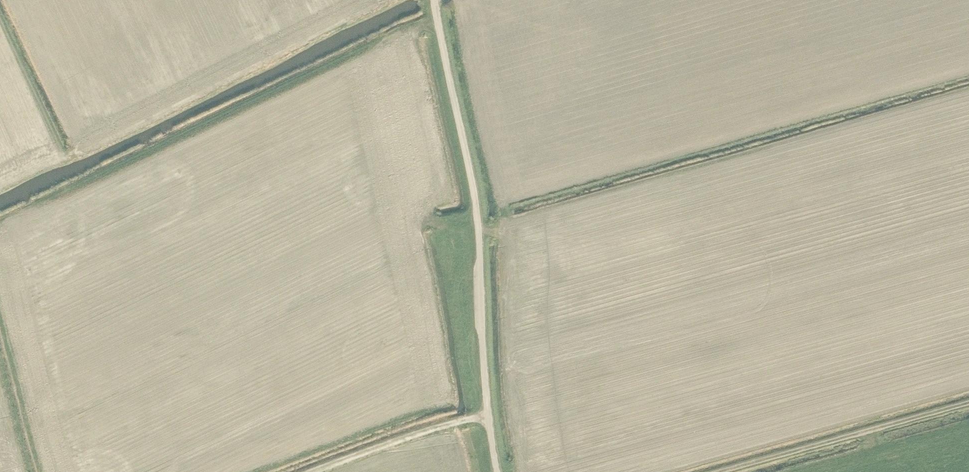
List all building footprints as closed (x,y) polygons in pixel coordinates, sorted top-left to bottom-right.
[(429,68),(418,69),(419,77),(429,76),(429,68)]
